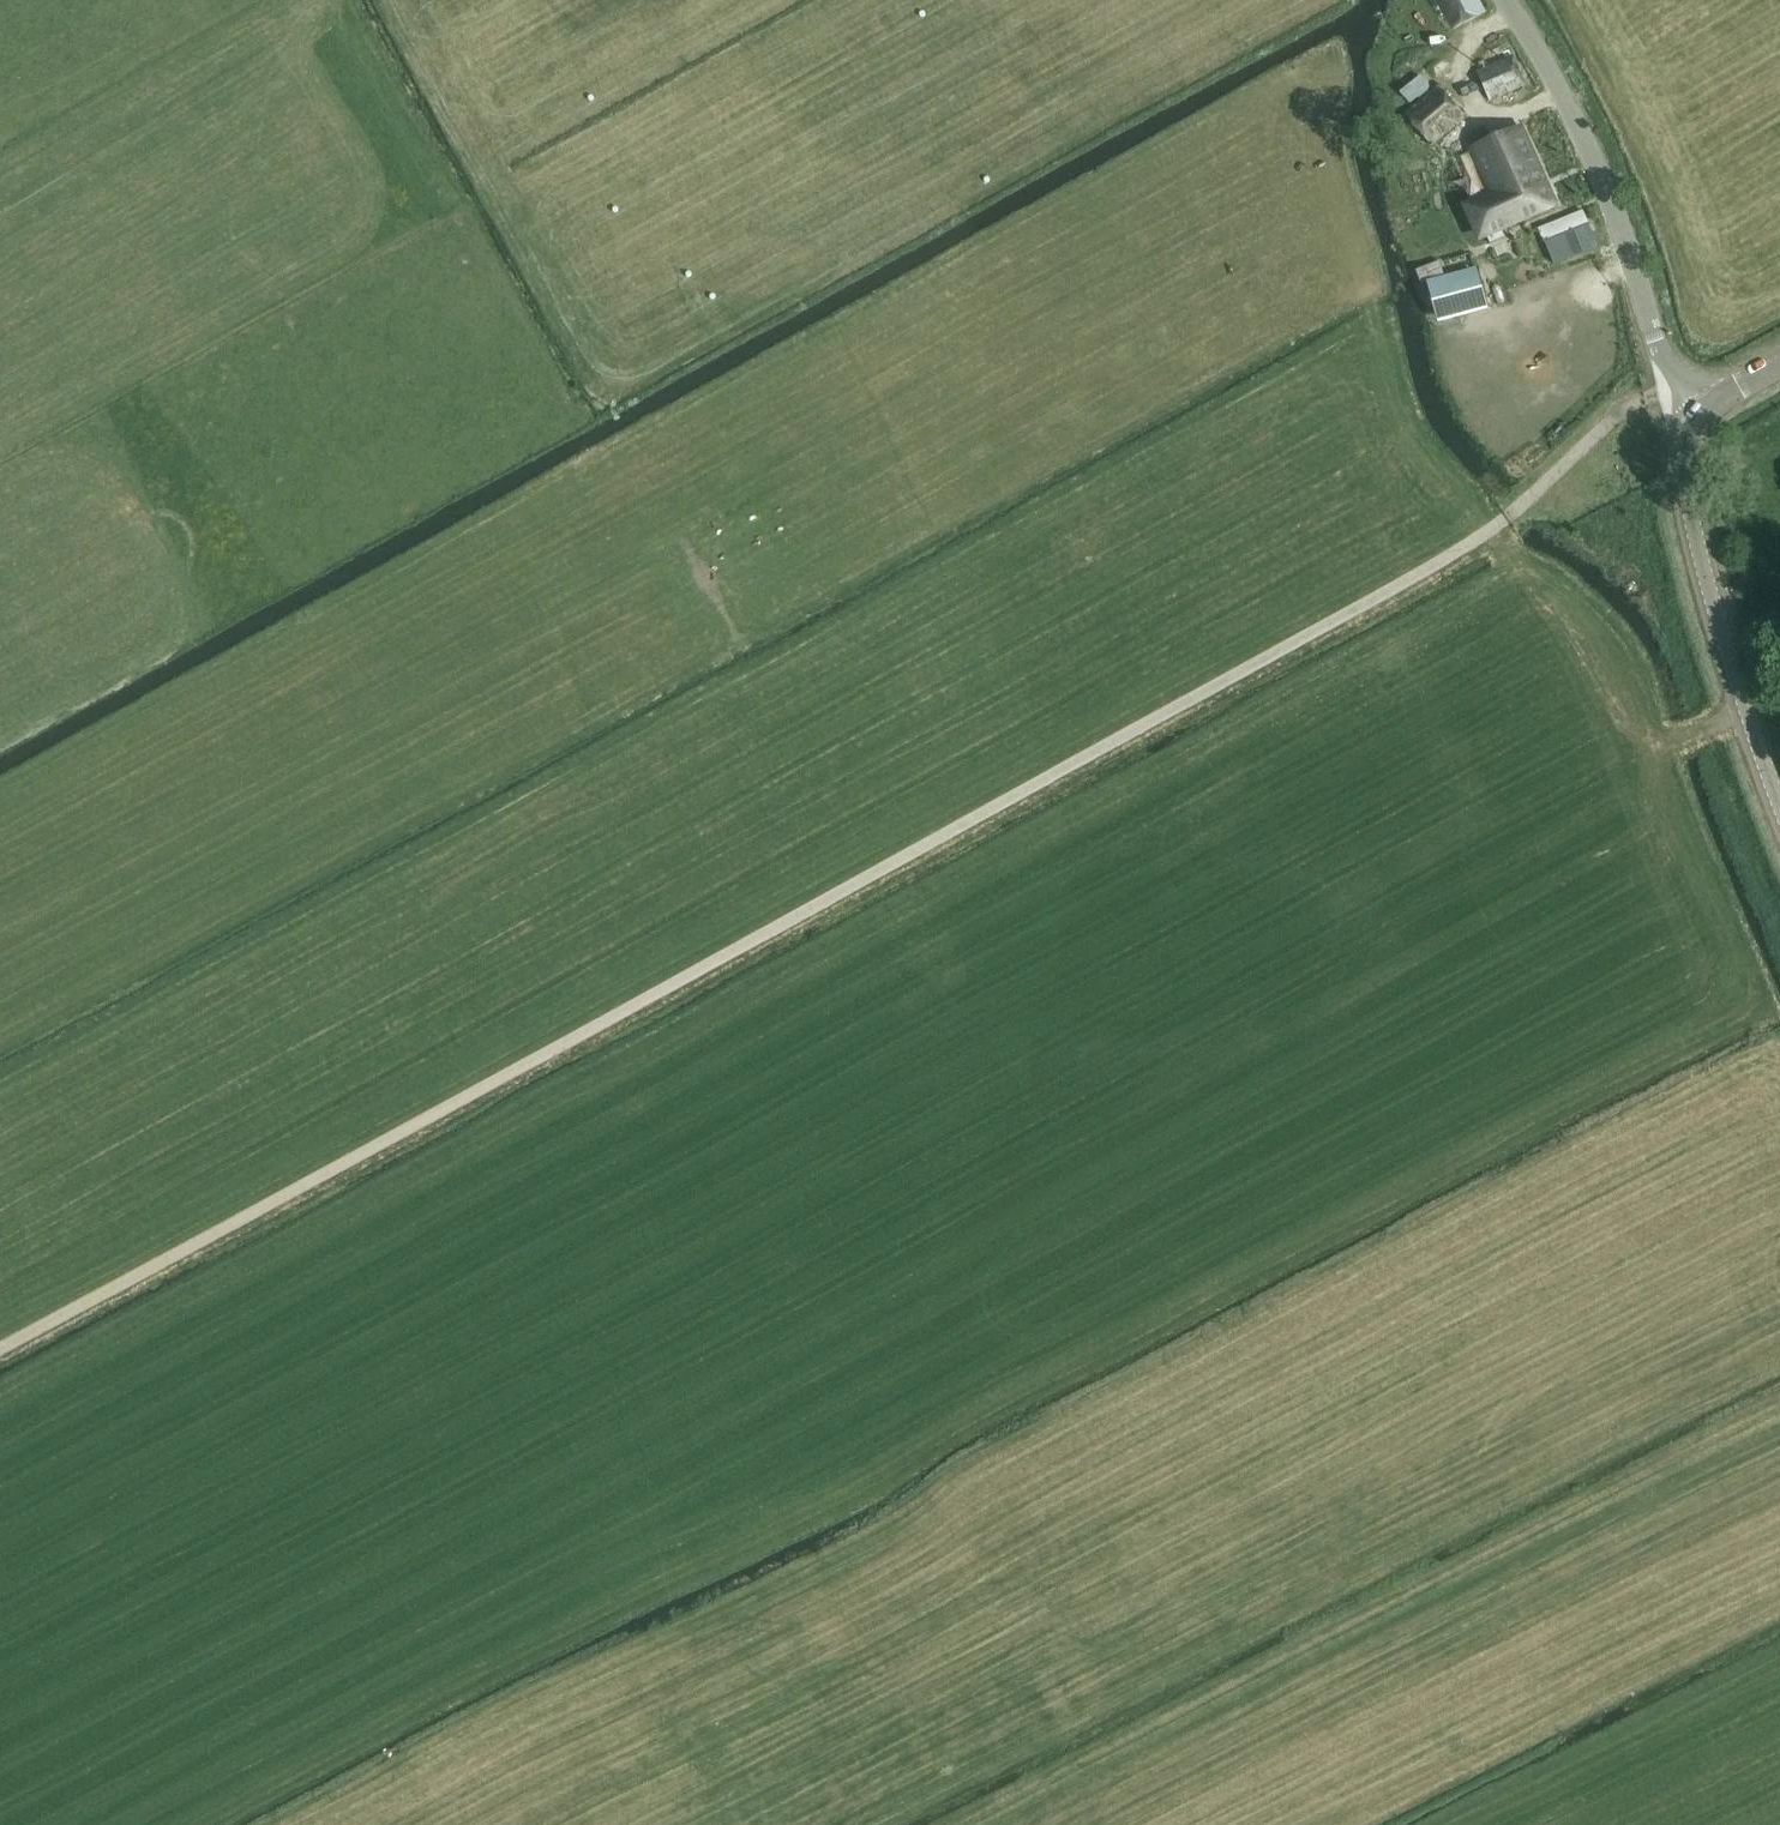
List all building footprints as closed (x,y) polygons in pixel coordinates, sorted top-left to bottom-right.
[(1478,0),(1437,0),(1451,29),(1485,13),(1478,0)] [(1456,57),(1441,68),(1451,82),(1466,71),(1456,57)] [(1488,101),(1526,87),(1513,57),(1479,71),(1488,101)] [(1419,72),(1398,84),(1405,97),(1427,84),(1419,72)] [(1440,85),(1405,114),(1414,126),(1404,135),(1419,153),(1430,144),(1432,146),(1467,118),(1440,85)] [(1516,218),(1552,201),(1521,131),(1473,152),(1492,196),(1493,198),(1504,192),(1516,218)] [(1487,199),(1470,206),(1484,233),(1485,233),(1491,244),(1505,237),(1500,226),(1516,218),(1504,192),(1493,198),(1492,196),(1487,199)] [(1439,261),(1416,270),(1421,284),(1444,275),(1439,261)] [(1462,288),(1444,294),(1447,304),(1465,298),(1483,292),(1480,283),(1462,288)]
